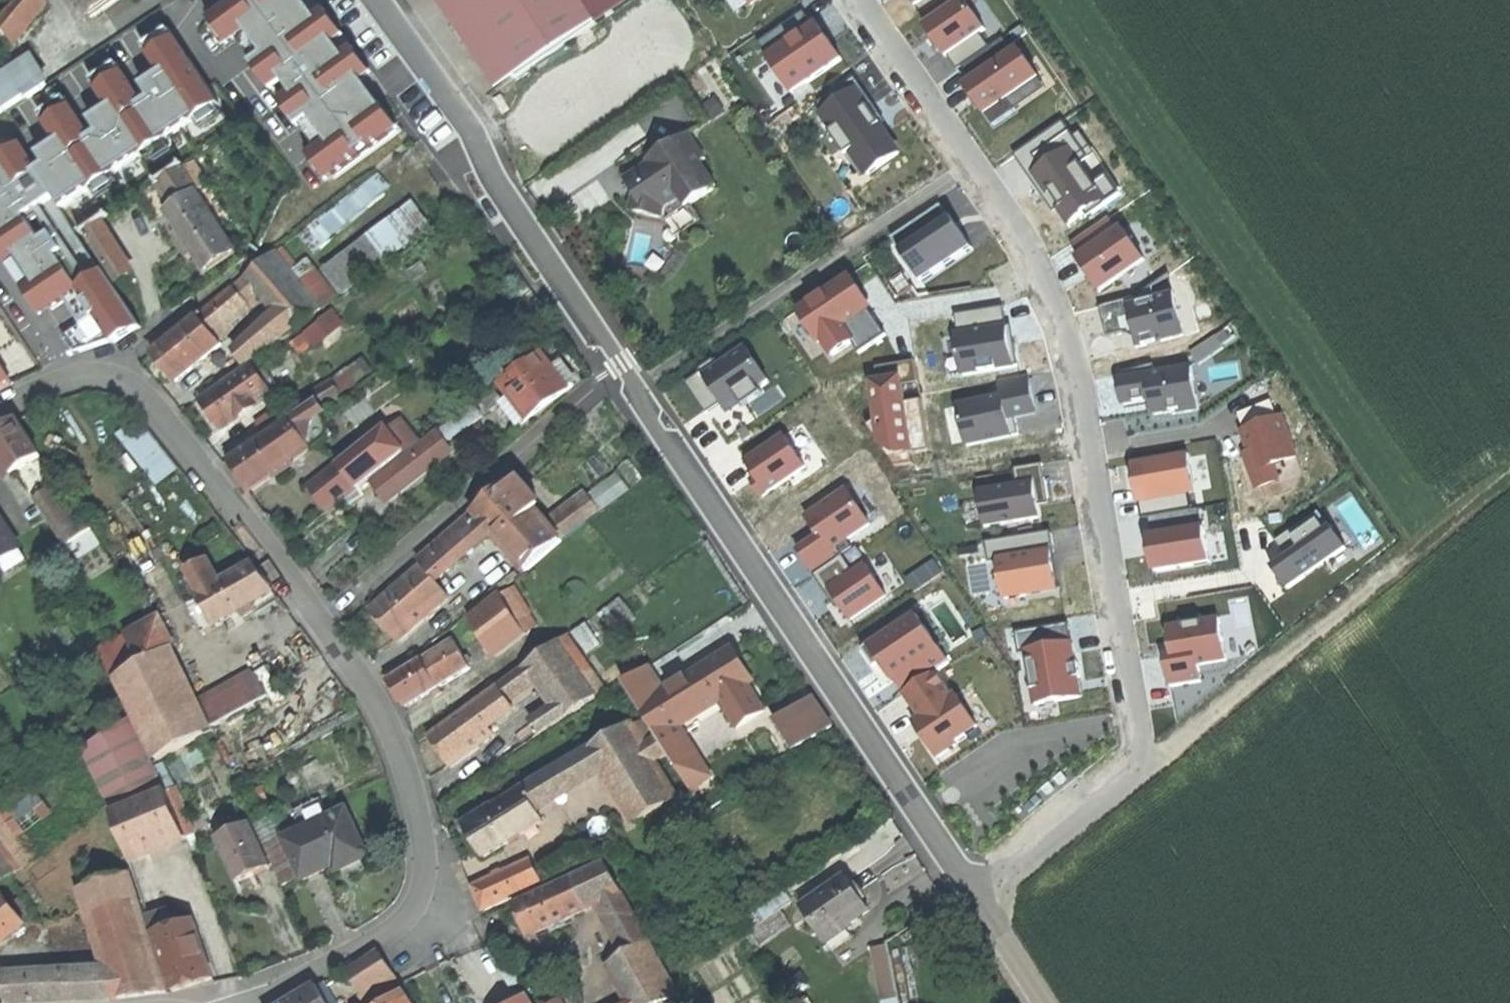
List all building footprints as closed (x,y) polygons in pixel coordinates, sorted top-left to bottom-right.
[(13,43),(50,0),(24,0),(1,24),(13,43)] [(93,20),(121,0),(79,0),(93,20)] [(217,7),(236,32),(237,30),(279,0),(226,0),(217,7)] [(255,55),(302,20),(288,0),(279,0),(237,30),(255,55)] [(308,0),(288,0),(302,20),(255,55),(253,56),(272,81),(283,72),(293,85),(281,94),(300,119),(301,118),(361,73),(343,49),(335,55),(325,42),(334,35),(316,11),(308,0)] [(518,76),(467,0),(439,0),(499,89),(518,76)] [(518,76),(612,14),(603,0),(467,0),(518,76)] [(612,14),(633,0),(603,0),(612,14)] [(973,0),(964,0),(927,26),(947,54),(950,52),(982,30),(990,24),(973,0)] [(334,35),(343,28),(325,4),(316,11),(334,35)] [(770,57),(817,24),(810,13),(763,47),(770,57)] [(797,94),(849,56),(823,20),(817,24),(770,57),(797,94)] [(161,66),(143,78),(152,91),(145,95),(149,102),(174,85),(170,79),(177,74),(169,61),(188,48),(176,29),(149,47),(161,66)] [(992,44),(982,30),(950,52),(960,67),(992,44)] [(343,48),(334,35),(325,42),(335,55),(343,49),(361,73),(301,118),(318,141),(309,148),(310,150),(311,149),(314,154),(310,157),(324,175),(335,167),(317,143),(379,98),(398,123),(400,121),(381,96),(380,97),(362,73),(371,66),(353,41),(343,48)] [(971,84),(1017,54),(1009,41),(963,72),(971,84)] [(52,301),(53,301),(103,268),(120,293),(82,317),(69,326),(83,348),(110,331),(111,330),(114,334),(138,319),(104,267),(60,201),(89,182),(89,183),(116,165),(115,164),(141,147),(141,149),(168,131),(167,130),(200,108),(201,109),(220,97),(188,48),(169,61),(177,74),(170,79),(174,85),(149,102),(145,95),(137,83),(110,101),(122,120),(97,136),(93,130),(85,117),(58,135),(70,154),(44,171),(40,164),(42,163),(41,162),(39,163),(23,138),(0,153),(0,217),(4,224),(56,190),(61,198),(58,200),(69,217),(18,250),(52,301)] [(1043,74),(1026,48),(1017,54),(971,84),(988,110),(1038,77),(1043,74)] [(29,95),(29,96),(43,87),(28,64),(34,59),(33,58),(0,80),(0,113),(29,95)] [(124,64),(97,82),(110,101),(137,83),(124,64)] [(1044,86),(1038,77),(988,110),(993,119),(1044,86)] [(904,150),(859,86),(824,111),(870,175),(904,150)] [(72,98),(45,116),(58,135),(85,117),(72,98)] [(379,98),(317,143),(335,167),(335,168),(398,123),(379,98)] [(110,101),(92,113),(100,125),(93,130),(97,136),(122,120),(110,101)] [(1073,137),(1062,120),(1010,155),(1054,221),(1065,213),(1071,221),(1121,188),(1083,131),(1073,137)] [(702,121),(671,140),(676,147),(662,155),(660,151),(635,165),(634,179),(645,180),(643,202),(674,207),(675,195),(689,187),(696,196),(729,175),(711,151),(718,147),(702,121)] [(42,163),(40,164),(44,171),(70,154),(58,135),(40,147),(47,157),(41,162),(42,163)] [(658,148),(660,151),(662,155),(676,147),(671,140),(664,144),(658,148)] [(199,191),(184,168),(161,184),(176,207),(177,206),(196,193),(199,191)] [(10,259),(11,258),(26,281),(25,282),(25,283),(26,283),(42,307),(41,307),(42,308),(52,301),(18,250),(69,217),(58,200),(61,198),(56,190),(4,224),(0,217),(0,244),(10,259)] [(236,254),(196,193),(177,206),(167,213),(207,273),(220,264),(236,254)] [(905,253),(956,218),(946,204),(895,239),(905,253)] [(926,283),(977,247),(956,218),(905,253),(926,283)] [(1084,260),(1122,233),(1112,219),(1074,246),(1084,260)] [(106,225),(92,233),(120,279),(126,275),(134,271),(106,225)] [(1105,290),(1152,257),(1130,227),(1122,233),(1084,260),(1105,290)] [(283,249),(277,254),(299,281),(305,277),(283,249)] [(246,279),(275,316),(290,334),(321,310),(308,293),(299,281),(277,254),(246,279)] [(103,268),(53,301),(54,302),(66,293),(82,317),(120,293),(103,268)] [(853,274),(797,311),(818,341),(824,336),(836,354),(854,342),(844,327),(872,308),(875,306),(853,274)] [(134,288),(126,275),(120,279),(128,292),(134,288)] [(323,280),(308,293),(321,310),(337,297),(323,280)] [(1188,333),(1177,290),(1130,301),(1137,326),(1141,344),(1188,333)] [(234,291),(199,318),(214,337),(225,328),(248,309),(234,291)] [(1137,326),(1130,301),(1107,307),(1113,332),(1137,326)] [(963,334),(1013,325),(1010,306),(960,315),(963,334)] [(888,332),(872,308),(844,327),(854,342),(860,351),(888,332)] [(339,313),(295,338),(302,351),(347,326),(339,313)] [(237,355),(246,368),(292,336),(290,334),(275,316),(252,342),(237,355)] [(166,370),(177,383),(222,346),(219,343),(214,337),(199,318),(154,355),(166,370)] [(1020,362),(1013,325),(963,334),(957,336),(964,372),(1020,362)] [(230,334),(225,328),(214,337),(219,343),(230,334)] [(774,378),(751,343),(705,373),(722,400),(727,408),(745,396),(749,401),(767,390),(763,385),(774,378)] [(504,403),(520,426),(567,391),(555,374),(548,365),(541,354),(499,384),(509,399),(504,403)] [(1198,364),(1121,376),(1125,398),(1155,394),(1158,415),(1205,408),(1198,364)] [(0,368),(0,391),(10,385),(0,368)] [(211,416),(220,430),(267,396),(248,370),(201,403),(211,416)] [(560,370),(555,374),(567,391),(573,388),(560,370)] [(722,400),(705,373),(690,383),(707,410),(722,400)] [(1025,434),(1022,416),(1042,412),(1035,377),(1005,383),(1008,400),(956,409),(963,446),(1025,434)] [(315,392),(326,409),(343,397),(332,381),(315,392)] [(320,403),(292,422),(312,451),(334,436),(321,416),(326,413),(320,403)] [(1252,431),(1287,418),(1282,405),(1247,418),(1252,431)] [(119,432),(158,484),(180,467),(142,415),(119,432)] [(1301,455),(1287,418),(1252,431),(1266,468),(1301,455)] [(13,477),(42,458),(19,421),(3,431),(0,433),(0,456),(13,477)] [(241,480),(250,493),(312,451),(292,422),(230,463),(241,480)] [(403,423),(344,471),(357,488),(358,490),(417,441),(403,423)] [(437,433),(413,450),(432,475),(455,456),(437,433)] [(774,492),(813,465),(791,434),(752,461),(774,492)] [(386,471),(405,496),(432,475),(413,450),(386,471)] [(1203,492),(1195,453),(1135,464),(1142,503),(1194,494),(1203,492)] [(270,517),(288,542),(357,488),(344,471),(338,464),(270,517)] [(1047,516),(1045,504),(1051,502),(1045,464),(1019,469),(1022,488),(981,495),(986,526),(1047,516)] [(510,483),(460,527),(477,545),(491,533),(511,557),(526,574),(562,542),(510,483)] [(61,485),(37,501),(49,519),(56,514),(72,503),(61,485)] [(874,522),(853,488),(810,515),(821,533),(800,546),(814,569),(838,554),(833,547),(874,522)] [(1196,506),(1194,494),(1142,503),(1144,516),(1196,506)] [(102,549),(72,503),(56,514),(86,559),(102,549)] [(1156,536),(1206,527),(1203,509),(1153,518),(1156,536)] [(1291,554),(1335,522),(1325,510),(1282,541),(1291,554)] [(20,550),(0,518),(0,563),(20,550)] [(1292,589),(1351,545),(1335,522),(1291,554),(1275,566),(1292,589)] [(1216,558),(1210,526),(1206,527),(1156,536),(1150,537),(1155,568),(1216,558)] [(460,527),(449,537),(465,555),(477,545),(460,527)] [(999,559),(1058,550),(1055,531),(988,541),(991,561),(999,559)] [(418,564),(422,568),(435,582),(465,555),(449,537),(418,564)] [(20,550),(0,563),(0,564),(7,574),(27,561),(20,550)] [(844,550),(838,554),(814,569),(825,586),(829,583),(855,567),(844,550)] [(1064,590),(1058,550),(999,559),(1005,599),(1064,590)] [(868,559),(855,567),(829,583),(850,617),(888,592),(868,559)] [(187,573),(199,595),(220,584),(208,562),(187,573)] [(214,626),(215,627),(274,593),(264,579),(254,565),(220,584),(199,595),(198,596),(200,601),(214,626)] [(384,626),(398,642),(448,597),(435,582),(422,568),(372,612),(384,626)] [(511,592),(502,597),(517,623),(526,617),(511,592)] [(469,620),(490,655),(522,631),(517,623),(502,597),(501,595),(469,620)] [(625,595),(588,621),(601,640),(639,615),(625,595)] [(200,633),(214,626),(200,601),(186,609),(200,633)] [(900,696),(955,660),(922,610),(867,646),(900,696)] [(1219,614),(1164,623),(1173,684),(1201,679),(1199,663),(1227,659),(1219,614)] [(160,617),(136,631),(105,648),(117,678),(136,719),(157,760),(217,731),(215,727),(202,701),(176,648),(160,617)] [(1030,649),(1074,642),(1071,623),(1019,631),(1022,650),(1030,649)] [(606,691),(568,636),(558,643),(586,682),(592,677),(603,693),(606,691)] [(1089,694),(1079,641),(1074,642),(1030,649),(1040,703),(1089,694)] [(454,642),(422,661),(439,689),(470,670),(454,642)] [(558,643),(526,666),(538,682),(557,710),(565,720),(597,697),(586,682),(558,643)] [(623,683),(664,749),(665,748),(685,736),(680,728),(699,717),(701,701),(717,705),(721,703),(737,729),(764,713),(747,686),(737,670),(743,667),(733,651),(664,693),(648,668),(623,683)] [(398,696),(405,709),(439,689),(422,661),(388,681),(398,696)] [(471,705),(474,709),(483,721),(538,682),(526,666),(471,705)] [(747,675),(743,667),(737,670),(747,686),(752,683),(747,675)] [(955,694),(941,672),(906,694),(920,715),(915,718),(939,756),(959,743),(957,741),(983,724),(961,690),(955,694)] [(255,673),(202,701),(215,727),(269,700),(255,673)] [(597,697),(603,693),(592,677),(586,682),(597,697)] [(776,723),(796,753),(833,730),(813,699),(776,723)] [(699,717),(717,705),(701,701),(699,717)] [(441,753),(450,766),(493,736),(483,721),(474,709),(431,739),(441,753)] [(544,735),(565,720),(557,710),(537,724),(544,735)] [(157,760),(136,719),(87,750),(102,788),(158,766),(157,760)] [(644,721),(633,727),(655,763),(666,757),(644,721)] [(631,724),(591,749),(601,766),(638,825),(678,801),(655,763),(633,727),(631,724)] [(696,755),(685,736),(665,748),(676,767),(696,755)] [(591,749),(524,790),(537,811),(601,766),(591,749)] [(102,788),(113,815),(169,793),(158,766),(102,788)] [(37,786),(8,809),(30,838),(59,817),(37,786)] [(475,843),(484,858),(543,822),(537,811),(524,790),(465,826),(475,843)] [(169,793),(113,815),(132,861),(187,839),(169,793)] [(0,809),(0,828),(30,869),(45,858),(30,838),(8,809),(6,805),(0,809)] [(346,811),(283,840),(302,881),(333,867),(336,873),(368,859),(357,834),(346,811)] [(259,875),(270,869),(250,825),(218,840),(236,879),(247,874),(249,879),(259,875)] [(30,869),(0,828),(0,891),(30,869)] [(484,911),(541,886),(530,862),(474,887),(484,911)] [(531,935),(600,904),(621,894),(605,864),(517,905),(525,923),(531,935)] [(86,887),(95,915),(137,902),(128,874),(86,887)] [(238,884),(249,879),(247,874),(236,879),(238,884)] [(801,908),(823,942),(852,923),(869,913),(859,898),(846,878),(801,908)] [(757,909),(763,918),(788,902),(782,893),(757,909)] [(600,904),(626,955),(649,944),(621,894),(600,904)] [(0,898),(0,944),(26,924),(3,895),(0,898)] [(119,999),(169,994),(140,901),(137,902),(95,915),(112,974),(119,999)] [(148,920),(172,992),(194,985),(211,980),(193,923),(172,930),(166,913),(148,920)] [(856,929),(852,923),(823,942),(831,954),(853,940),(849,934),(856,929)] [(627,1002),(666,1002),(678,997),(649,944),(626,955),(607,965),(627,1002)] [(880,998),(896,996),(887,949),(872,952),(880,998)] [(350,971),(365,995),(362,996),(367,1002),(398,983),(378,952),(350,971)] [(119,999),(112,974),(9,980),(10,1002),(61,1002),(119,999)] [(317,988),(292,1002),(326,1002),(317,988)] [(389,1002),(411,1002),(405,993),(389,1002)]
